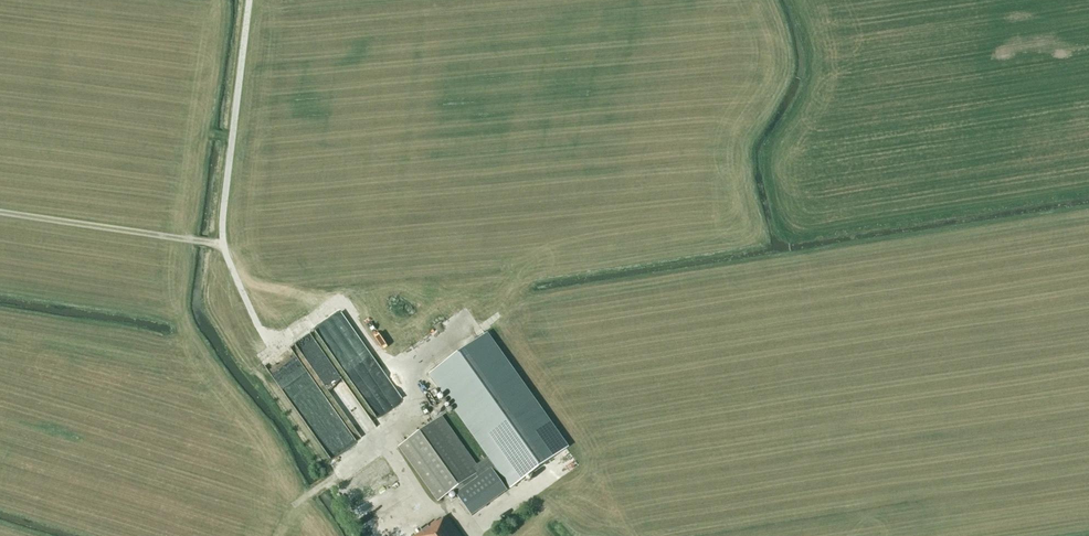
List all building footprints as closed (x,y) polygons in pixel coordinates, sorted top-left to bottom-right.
[(431,373),(490,456),(477,466),(442,417),(399,447),(438,501),(453,491),(471,516),(567,448),(485,335),(431,373)] [(286,393),(302,417),(309,412),(293,388),(286,393)] [(353,508),(361,522),(375,514),(367,500),(353,508)] [(453,526),(446,516),(437,522),(436,521),(415,535),(460,535),(453,526)]
